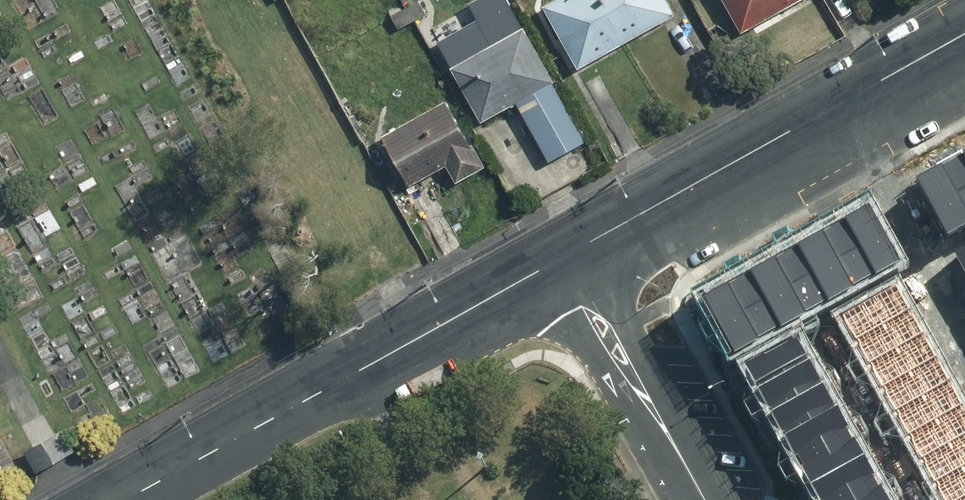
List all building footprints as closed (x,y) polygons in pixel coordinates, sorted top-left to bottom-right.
[(406,8),(413,22),(428,14),(420,0),(406,8)] [(627,42),(603,0),(558,0),(547,6),(582,68),(602,56),(627,42)] [(627,42),(678,13),(671,0),(603,0),(627,42)] [(746,32),(803,0),(728,0),(746,32)] [(413,22),(406,8),(392,16),(399,30),(413,22)] [(589,140),(528,30),(500,45),(491,31),(453,52),(461,67),(458,68),(487,121),(523,101),(529,112),(525,113),(552,161),(589,140)] [(488,167),(451,101),(385,137),(412,186),(454,163),(464,180),(488,167)] [(927,189),(964,260),(964,169),(927,189)] [(842,200),(819,211),(825,223),(848,211),(842,200)] [(872,207),(807,243),(950,499),(964,499),(964,375),(872,207)] [(819,326),(841,313),(806,251),(709,304),(818,499),(916,499),(819,326)] [(65,429),(27,449),(38,469),(76,450),(65,429)]
